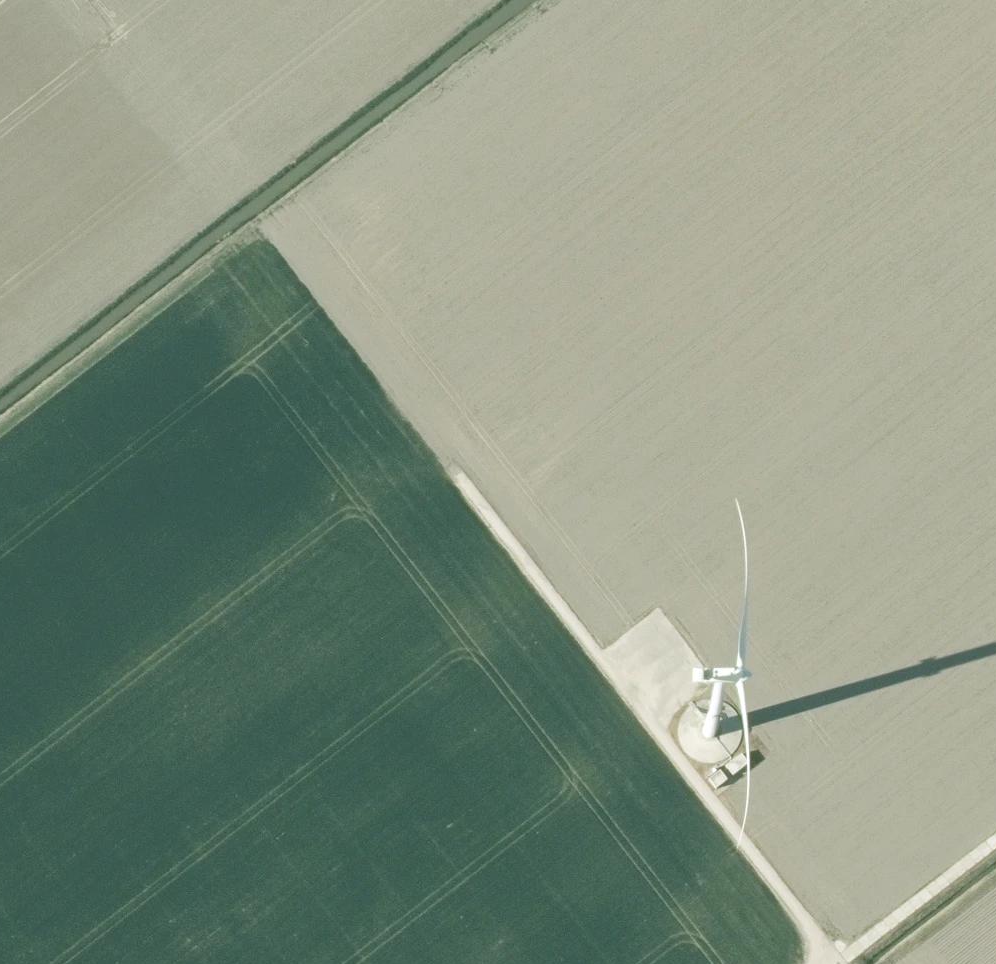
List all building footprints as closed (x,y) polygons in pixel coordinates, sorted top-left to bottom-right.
[(702,731),(702,732),(702,733),(702,734),(703,735),(703,736),(704,737),(705,738),(706,739),(707,739),(707,740),(708,740),(709,740),(710,740),(711,740),(712,740),(713,740),(714,739),(715,739),(715,738),(716,738),(716,737),(717,737),(717,736),(717,735),(718,735),(718,734),(718,733),(718,732),(718,731),(718,730),(718,729),(717,729),(717,728),(717,727),(716,727),(716,726),(715,726),(714,725),(713,725),(712,724),(711,724),(710,724),(709,724),(708,724),(707,725),(706,725),(705,726),(704,727),(703,728),(703,729),(702,730),(702,731)] [(742,755),(726,768),(733,777),(749,764),(742,755)] [(720,772),(709,781),(716,790),(727,781),(720,772)]
